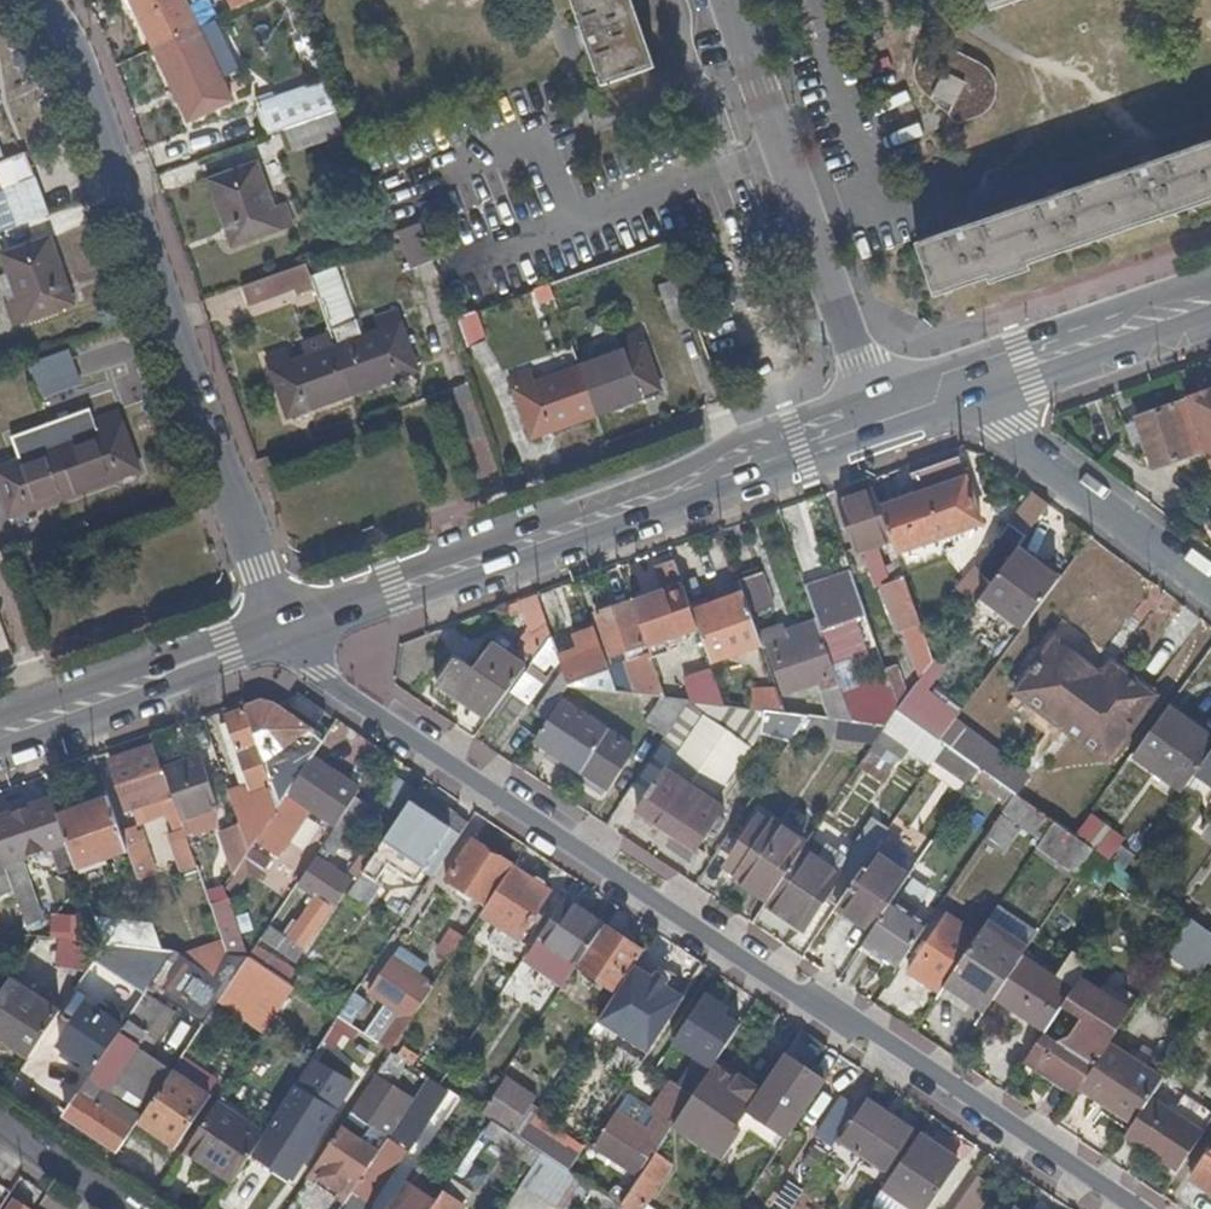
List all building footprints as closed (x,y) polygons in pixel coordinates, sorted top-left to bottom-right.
[(155,47),(196,27),(183,0),(133,0),(155,47)] [(255,0),(223,0),(228,12),(255,0)] [(598,32),(616,84),(669,65),(646,0),(587,0),(598,32)] [(985,10),(1013,0),(981,0),(985,10)] [(196,27),(155,47),(186,114),(227,95),(196,27)] [(915,83),(927,90),(939,72),(961,86),(948,106),(952,118),(962,116),(981,108),(987,102),(990,90),(989,77),(980,66),(969,61),(953,53),(939,45),(930,45),(921,47),(913,56),(909,65),(911,73),(915,83)] [(948,106),(961,86),(939,72),(927,90),(948,106)] [(329,109),(318,77),(249,103),(263,134),(273,130),(329,109)] [(338,133),(329,109),(273,130),(281,154),(338,133)] [(929,301),(1210,202),(1210,140),(914,244),(929,301)] [(255,161),(206,177),(230,244),(290,222),(288,216),(285,217),(281,207),(285,206),(282,198),(270,202),(255,161)] [(0,182),(0,194),(6,212),(11,226),(41,214),(27,173),(0,182)] [(6,227),(11,226),(6,212),(0,214),(0,230),(6,227)] [(11,241),(46,227),(41,214),(11,226),(6,227),(11,241)] [(417,222),(394,230),(405,267),(430,260),(417,222)] [(49,236),(1,251),(16,295),(1,300),(4,307),(7,306),(10,313),(7,314),(10,325),(72,303),(69,295),(76,292),(72,279),(65,281),(49,236)] [(309,278),(303,262),(236,285),(243,304),(301,284),(303,290),(313,288),(309,278)] [(334,269),(309,278),(313,288),(332,342),(350,391),(415,368),(393,306),(388,308),(389,312),(379,316),(378,312),(371,315),(375,326),(357,333),(334,269)] [(672,276),(652,283),(664,321),(684,315),(672,276)] [(546,281),(530,287),(535,303),(552,298),(546,281)] [(469,310),(454,316),(462,346),(480,341),(469,310)] [(576,368),(593,415),(664,390),(643,330),(615,339),(619,352),(576,368)] [(262,353),(284,415),(350,391),(332,342),(329,343),(325,331),(300,339),(304,352),(291,357),(287,345),(281,347),(282,350),(272,354),(270,350),(262,353)] [(47,373),(54,392),(92,379),(85,360),(47,373)] [(505,379),(526,438),(593,415),(576,368),(540,381),(535,368),(505,379)] [(1204,471),(1210,462),(1210,387),(1179,398),(1180,400),(1196,448),(1204,471)] [(1148,464),(1196,448),(1180,400),(1131,417),(1148,464)] [(53,440),(71,491),(135,467),(113,406),(106,409),(108,412),(100,415),(99,411),(92,414),(95,425),(53,440)] [(71,491),(53,440),(49,429),(34,433),(39,447),(13,456),(9,443),(0,446),(0,447),(1,450),(0,451),(0,501),(4,514),(71,491)] [(899,618),(914,665),(923,653),(928,645),(899,560),(896,561),(891,548),(978,519),(963,473),(959,475),(954,459),(909,474),(915,491),(877,504),(871,489),(836,500),(851,546),(859,543),(861,552),(876,547),(873,538),(880,535),(888,561),(881,563),(885,574),(878,576),(893,620),(899,618)] [(1204,471),(1201,475),(1210,482),(1210,462),(1204,471)] [(1005,538),(1036,494),(1018,481),(947,580),(965,593),(970,586),(1005,538)] [(1050,569),(1005,538),(970,586),(1013,618),(1050,569)] [(649,566),(694,695),(719,698),(704,655),(686,602),(671,558),(649,566)] [(758,568),(735,576),(738,586),(746,609),(769,602),(758,568)] [(851,570),(802,586),(815,624),(827,661),(845,655),(842,645),(873,635),(851,570)] [(686,602),(704,655),(756,640),(746,609),(738,586),(686,602)] [(432,677),(485,712),(489,705),(544,625),(532,592),(503,603),(506,611),(518,609),(522,625),(507,646),(491,634),(468,662),(451,651),(432,677)] [(623,656),(643,649),(625,599),(592,611),(607,651),(620,647),(623,656)] [(811,675),(822,708),(843,710),(839,697),(827,661),(815,624),(766,641),(775,664),(769,666),(776,687),(811,675)] [(544,625),(489,705),(508,717),(555,654),(544,625)] [(1026,657),(1010,679),(1059,717),(1099,747),(1146,684),(1103,651),(1097,660),(1050,625),(1031,650),(1026,645),(1020,653),(1026,657)] [(598,642),(556,656),(559,665),(564,680),(607,666),(598,642)] [(933,659),(923,653),(914,665),(902,682),(893,695),(895,701),(894,702),(929,727),(944,708),(949,702),(919,682),(933,659)] [(888,679),(893,695),(902,682),(894,659),(882,663),(888,679)] [(633,670),(640,690),(662,692),(652,664),(633,670)] [(564,680),(559,665),(530,706),(540,713),(564,680)] [(640,690),(633,670),(608,670),(613,686),(640,690)] [(777,703),(769,679),(751,679),(751,701),(764,702),(777,703)] [(888,679),(839,697),(843,710),(836,726),(833,732),(870,739),(894,702),(895,701),(893,695),(888,679)] [(1059,717),(1010,679),(999,694),(1048,731),(1059,717)] [(684,694),(662,692),(642,717),(661,730),(684,694)] [(630,744),(557,697),(532,734),(605,782),(630,744)] [(257,698),(238,706),(258,759),(305,727),(257,698)] [(1160,698),(1124,746),(1173,783),(1188,762),(1208,734),(1160,698)] [(777,703),(764,702),(765,707),(763,710),(792,729),(798,721),(807,706),(777,703)] [(929,727),(894,702),(870,739),(854,763),(871,774),(896,739),(923,758),(928,752),(939,734),(929,727)] [(235,829),(242,849),(273,802),(265,778),(258,759),(238,706),(220,713),(239,768),(216,777),(235,829)] [(822,708),(807,706),(798,721),(836,726),(843,710),(822,708)] [(944,708),(929,727),(939,734),(1007,782),(1020,763),(944,708)] [(1188,762),(1210,780),(1210,730),(1208,734),(1188,762)] [(1007,782),(939,734),(928,752),(962,776),(966,772),(999,795),(1007,782)] [(122,804),(107,810),(121,847),(128,868),(142,863),(128,823),(170,808),(156,768),(154,761),(151,762),(143,741),(104,755),(122,804)] [(265,778),(273,802),(283,788),(302,759),(286,748),(265,778)] [(353,783),(307,752),(302,759),(283,788),(286,791),(262,827),(281,839),(306,802),(330,818),(345,796),(353,783)] [(199,753),(156,768),(170,808),(176,823),(218,808),(199,753)] [(665,762),(637,805),(697,844),(725,803),(665,762)] [(913,824),(938,779),(923,771),(898,816),(913,824)] [(374,799),(394,812),(410,787),(390,773),(374,799)] [(394,812),(343,889),(356,899),(373,873),(370,870),(379,855),(408,874),(416,862),(431,839),(441,846),(463,813),(414,781),(410,787),(394,812)] [(1048,811),(1007,782),(999,795),(976,830),(994,842),(1014,815),(1035,830),(1048,811)] [(6,888),(17,920),(34,914),(13,855),(43,845),(51,868),(68,862),(49,809),(42,790),(19,798),(0,804),(0,871),(6,888)] [(19,798),(16,790),(0,795),(0,804),(19,798)] [(107,810),(101,791),(49,809),(68,862),(69,866),(121,847),(107,810)] [(355,803),(345,796),(330,818),(306,854),(309,856),(294,880),(310,890),(283,931),(263,919),(255,932),(293,957),(344,879),(314,860),(321,848),(324,850),(355,803)] [(1080,807),(1067,825),(1087,839),(1103,850),(1115,833),(1080,807)] [(1067,825),(1048,811),(1035,830),(1028,842),(1067,871),(1075,857),(1087,839),(1067,825)] [(754,812),(747,822),(757,829),(764,819),(754,812)] [(818,890),(867,923),(887,892),(903,867),(868,843),(880,825),(862,813),(835,854),(819,843),(812,853),(801,845),(766,898),(764,901),(797,923),(818,890)] [(734,876),(766,898),(801,845),(802,843),(764,819),(757,829),(747,822),(729,850),(745,860),(734,876)] [(189,858),(176,823),(161,828),(173,863),(189,858)] [(506,856),(464,828),(440,867),(481,894),(505,857),(506,856)] [(242,849),(235,829),(221,834),(232,865),(242,849)] [(427,869),(441,846),(431,839),(416,862),(427,869)] [(1103,850),(1087,839),(1075,857),(1128,895),(1140,877),(1103,850)] [(481,894),(473,907),(511,932),(544,883),(505,857),(481,894)] [(899,890),(915,903),(927,888),(911,876),(899,890)] [(891,961),(921,915),(887,892),(867,923),(856,938),(891,961)] [(568,961),(595,919),(561,895),(525,950),(560,973),(568,961)] [(940,977),(972,928),(941,908),(903,966),(934,986),(940,977)] [(1188,911),(1171,937),(1189,949),(1192,944),(1209,955),(1205,961),(1210,964),(1210,928),(1204,923),(1201,926),(1191,919),(1194,916),(1188,911)] [(1015,950),(1020,942),(980,915),(972,928),(940,977),(980,1004),(989,991),(1015,950)] [(446,948),(460,927),(447,919),(433,940),(446,948)] [(637,946),(595,919),(568,961),(610,987),(637,946)] [(217,936),(222,951),(223,952),(241,953),(242,951),(234,929),(217,936)] [(58,938),(52,965),(83,972),(89,945),(58,938)] [(160,947),(162,945),(124,941),(106,970),(134,988),(141,978),(160,947)] [(241,953),(283,981),(290,970),(248,941),(241,953)] [(380,1046),(381,1047),(429,974),(416,966),(424,954),(409,945),(402,957),(390,948),(361,993),(376,1002),(357,1031),(368,1039),(380,1046)] [(178,958),(160,947),(141,978),(159,989),(178,958)] [(673,1000),(687,980),(641,949),(606,1002),(642,1025),(637,1032),(634,1030),(619,1053),(633,1062),(673,1000)] [(989,991),(1042,1027),(1062,997),(1078,972),(1084,963),(1066,951),(1054,968),(1035,955),(1031,961),(1015,950),(989,991)] [(229,970),(241,953),(223,952),(208,974),(221,984),(229,970)] [(283,981),(241,953),(229,970),(272,1000),(284,982),(283,981)] [(290,970),(283,981),(284,982),(295,990),(305,974),(292,966),(290,970)] [(1035,1061),(1072,1086),(1101,1042),(1126,1005),(1078,972),(1062,997),(1082,1010),(1067,1032),(1056,1036),(1042,1027),(1028,1048),(1039,1056),(1035,1061)] [(19,1055),(49,1008),(0,976),(0,1043),(19,1055)] [(129,1123),(165,1069),(127,1043),(155,1001),(134,988),(116,1016),(83,1067),(55,1111),(112,1149),(129,1123)] [(349,989),(332,1014),(341,1021),(358,995),(349,989)] [(83,1067),(116,1016),(97,1003),(91,1012),(72,1000),(45,1042),(83,1067)] [(612,1107),(577,1157),(617,1185),(662,1120),(701,1061),(731,1019),(717,1010),(713,1015),(693,1001),(659,1050),(677,1062),(635,1123),(612,1107)] [(1145,1092),(1155,1078),(1101,1042),(1072,1086),(1092,1099),(1094,1096),(1128,1119),(1145,1092)] [(819,1076),(778,1048),(750,1092),(742,1104),(782,1132),(819,1076)] [(1039,1056),(1028,1048),(1024,1054),(1035,1061),(1039,1056)] [(304,1057),(259,1129),(296,1152),(341,1080),(304,1057)] [(701,1061),(662,1120),(717,1156),(734,1129),(729,1125),(742,1104),(750,1092),(701,1061)] [(302,1167),(340,1193),(346,1184),(351,1176),(389,1118),(408,1091),(368,1065),(363,1073),(353,1088),(341,1107),(302,1167)] [(165,1069),(129,1123),(165,1145),(200,1092),(165,1069)] [(503,1072),(477,1112),(482,1115),(512,1136),(523,1119),(517,1115),(533,1093),(503,1072)] [(831,1131),(858,1091),(843,1081),(812,1127),(827,1137),(831,1131)] [(904,1122),(858,1091),(831,1131),(877,1162),(904,1122)] [(1173,1165),(1198,1127),(1145,1092),(1128,1119),(1121,1131),(1173,1165)] [(256,1132),(207,1100),(176,1146),(226,1179),(256,1132)] [(512,1136),(482,1115),(475,1126),(526,1159),(533,1149),(512,1136)] [(389,1118),(351,1176),(364,1184),(402,1127),(389,1118)] [(947,1151),(909,1125),(875,1176),(914,1202),(947,1151)] [(611,1201),(623,1208),(634,1208),(676,1145),(656,1132),(611,1201)] [(1186,1174),(1210,1190),(1210,1137),(1186,1174)] [(369,1191),(382,1199),(410,1156),(398,1147),(369,1191)] [(571,1175),(563,1169),(533,1149),(526,1159),(512,1180),(558,1208),(564,1208),(573,1195),(582,1182),(574,1177),(571,1175)] [(382,1199),(376,1208),(403,1208),(408,1202),(403,1199),(415,1179),(413,1178),(423,1161),(412,1153),(410,1156),(382,1199)] [(420,1208),(449,1208),(465,1186),(444,1172),(420,1208)] [(582,1182),(573,1195),(593,1208),(623,1208),(611,1201),(601,1195),(582,1182)] [(346,1184),(340,1193),(329,1208),(361,1208),(369,1198),(346,1184)] [(33,1207),(13,1194),(4,1208),(31,1208),(33,1207)]
